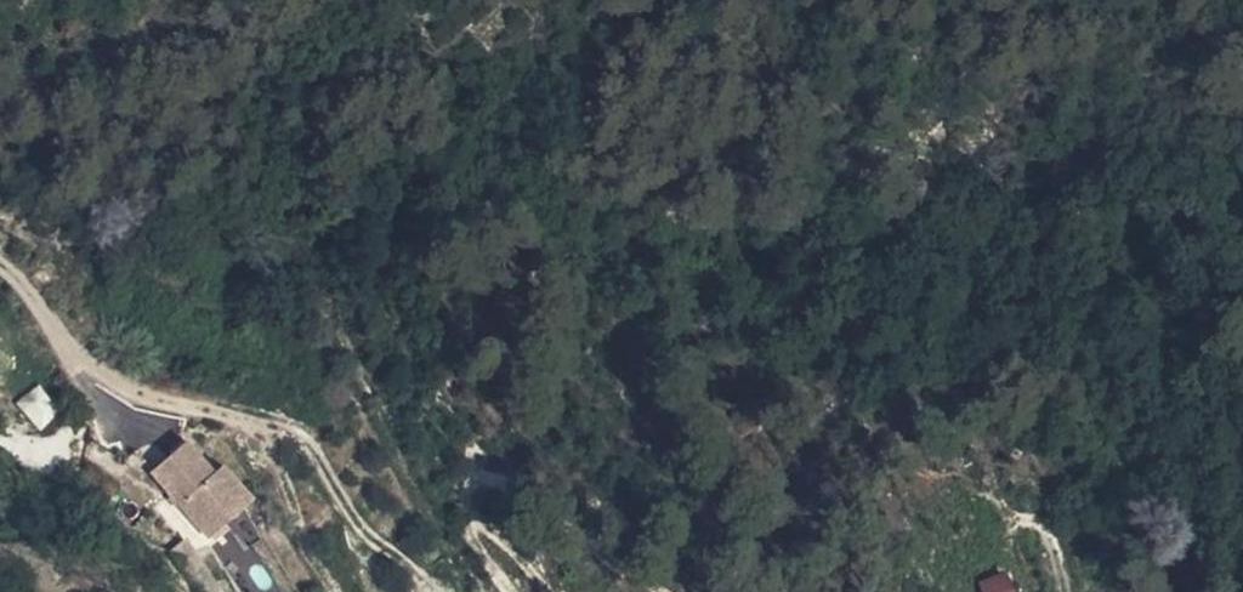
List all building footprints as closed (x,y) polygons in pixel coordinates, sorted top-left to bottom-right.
[(153,474),(212,543),(251,514),(218,478),(189,445),(153,474)] [(262,506),(230,468),(218,478),(251,514),(262,506)] [(1015,568),(984,574),(987,591),(1019,591),(1015,568)]
